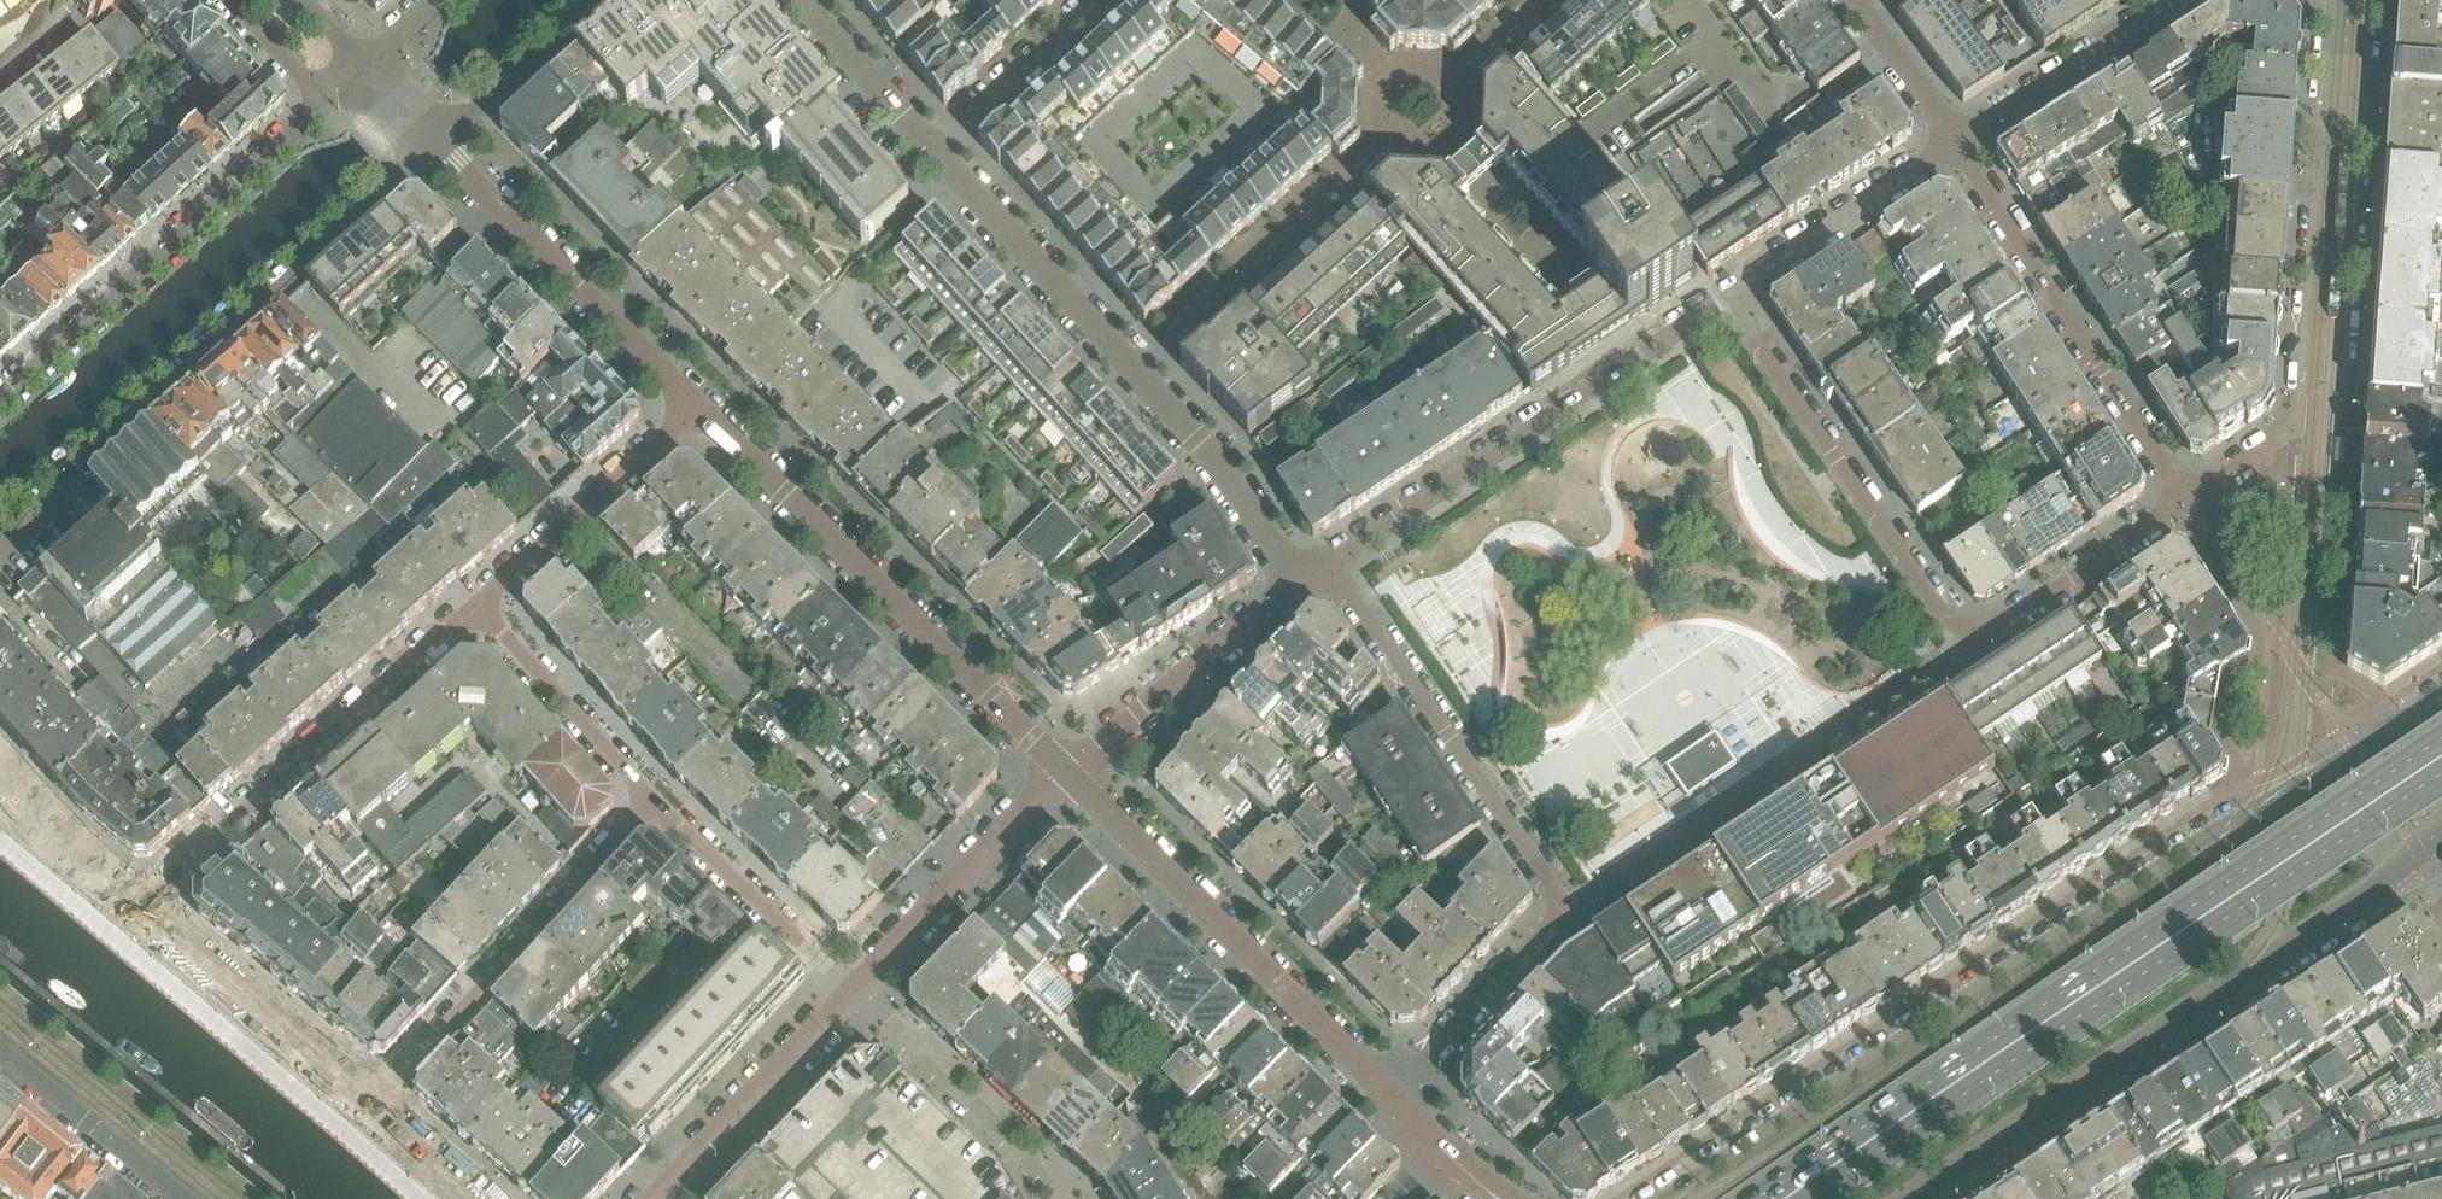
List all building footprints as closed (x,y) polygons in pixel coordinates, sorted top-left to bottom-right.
[(77,10),(85,20),(92,13),(97,19),(114,3),(153,45),(161,37),(184,62),(217,34),(218,33),(193,6),(191,7),(185,0),(67,0),(77,10)] [(385,0),(363,0),(373,11),(385,0)] [(580,53),(618,97),(629,108),(634,103),(643,96),(650,90),(658,99),(698,65),(705,74),(700,78),(723,104),(719,108),(752,146),(770,131),(779,141),(801,123),(805,128),(828,109),(838,100),(752,0),(641,0),(608,29),(594,41),(580,53)] [(871,0),(852,0),(861,9),(871,0)] [(909,0),(871,0),(861,9),(878,29),(909,0)] [(922,26),(934,15),(921,0),(909,0),(878,29),(897,49),(922,26)] [(1006,0),(993,0),(982,10),(991,20),(992,19),(1012,41),(1029,25),(1006,0)] [(1037,0),(1006,0),(1029,25),(1046,10),(1037,0)] [(1046,10),(1057,0),(1037,0),(1046,10)] [(1136,6),(1156,28),(1157,27),(1155,25),(1182,0),(1143,0),(1136,6)] [(1253,0),(1218,0),(1214,6),(1234,23),(1253,0)] [(1276,13),(1260,0),(1253,0),(1234,23),(1254,39),(1276,13)] [(1405,2),(1404,0),(1373,0),(1365,5),(1379,25),(1370,33),(1371,33),(1405,2)] [(1475,0),(1456,0),(1449,6),(1469,28),(1486,12),(1475,0)] [(1486,12),(1500,0),(1475,0),(1486,12)] [(1610,0),(1586,0),(1583,3),(1584,3),(1616,38),(1632,24),(1610,0)] [(1642,0),(1610,0),(1632,24),(1649,8),(1642,0)] [(1771,33),(1811,2),(1810,0),(1747,0),(1757,13),(1739,27),(1754,46),(1771,33)] [(1945,0),(1925,0),(1899,20),(1915,40),(1953,11),(1945,0)] [(2042,0),(2029,0),(2016,8),(2044,52),(2066,38),(2042,0)] [(2073,0),(2042,0),(2066,38),(2088,24),(2073,0)] [(2104,0),(2073,0),(2088,24),(2110,10),(2104,0)] [(2110,10),(2125,0),(2104,0),(2110,10)] [(2437,18),(2422,0),(2398,0),(2393,64),(2434,68),(2437,18)] [(2437,18),(2439,17),(2438,17),(2441,14),(2441,0),(2422,0),(2437,18)] [(1409,49),(1410,14),(1403,6),(1406,3),(1405,2),(1371,33),(1390,54),(1396,48),(1406,49),(1409,49)] [(1860,64),(1827,21),(1813,2),(1812,3),(1811,2),(1771,33),(1771,34),(1818,96),(1860,64)] [(1584,3),(1568,17),(1600,53),(1616,39),(1616,38),(1584,3)] [(2254,41),(2259,8),(2233,4),(2224,6),(2168,42),(2186,69),(2207,56),(2204,51),(2224,38),(2254,41)] [(1156,28),(1136,6),(1119,21),(1139,44),(1156,28)] [(1477,37),(1469,28),(1449,6),(1439,15),(1437,51),(1439,51),(1439,50),(1448,51),(1454,57),(1477,37)] [(2296,72),(2300,27),(2300,21),(2293,13),(2259,8),(2254,41),(2252,67),(2296,72)] [(1930,61),(1969,32),(1953,11),(1915,40),(1930,61)] [(1274,56),(1296,30),(1276,13),(1254,39),(1274,56)] [(123,22),(116,14),(109,20),(114,26),(115,28),(123,22)] [(1439,15),(1410,14),(1409,49),(1437,51),(1439,15)] [(1568,17),(1552,32),(1584,68),(1600,53),(1568,17)] [(981,69),(1012,41),(992,19),(991,20),(993,23),(965,49),(963,50),(981,69)] [(109,20),(100,27),(105,33),(114,26),(109,20)] [(1139,44),(1119,21),(1102,37),(1122,59),(1139,44)] [(130,28),(123,22),(115,28),(118,31),(121,35),(130,28)] [(114,26),(105,33),(109,39),(118,31),(115,28),(114,26)] [(136,35),(130,28),(121,35),(123,37),(127,42),(136,35)] [(952,60),(963,50),(965,49),(947,29),(934,41),(910,63),(927,83),(925,84),(925,85),(952,60)] [(97,30),(87,37),(90,40),(92,44),(102,36),(97,30)] [(1294,73),(1315,47),(1296,30),(1274,56),(1294,73)] [(118,31),(109,39),(114,45),(123,37),(121,35),(118,31)] [(1552,32),(1536,47),(1568,82),(1584,68),(1552,32)] [(1946,82),(1984,53),(1969,32),(1930,61),(1946,82)] [(259,78),(217,34),(184,62),(183,63),(223,101),(228,106),(259,78)] [(141,41),(136,35),(127,42),(128,43),(132,48),(141,41)] [(102,36),(92,44),(97,49),(106,41),(102,36)] [(123,37),(114,45),(118,50),(128,43),(127,42),(123,37)] [(1122,59),(1102,37),(1085,53),(1105,75),(1122,59)] [(92,44),(90,40),(71,55),(74,58),(96,87),(115,72),(106,60),(101,55),(97,49),(92,44)] [(106,41),(97,49),(101,55),(110,47),(106,41)] [(147,46),(141,41),(132,48),(137,54),(147,46)] [(2209,104),(2186,69),(2168,42),(2147,55),(2189,118),(2189,117),(2209,104)] [(128,43),(118,50),(123,55),(128,51),(133,58),(137,54),(132,48),(128,43)] [(1669,43),(1657,52),(1664,61),(1676,52),(1669,43)] [(110,47),(101,55),(106,60),(115,53),(110,47)] [(1312,88),(1337,65),(1336,64),(1315,47),(1294,73),(1312,88)] [(1536,47),(1518,63),(1550,98),(1568,82),(1536,47)] [(970,79),(981,69),(963,50),(952,60),(925,85),(944,106),(971,82),(970,79)] [(116,61),(121,67),(133,58),(128,51),(123,55),(119,58),(116,61)] [(1657,52),(1646,60),(1652,69),(1664,61),(1657,52)] [(115,53),(106,60),(115,72),(121,67),(116,61),(119,58),(115,53)] [(618,97),(580,53),(562,69),(577,85),(583,80),(600,99),(605,95),(612,103),(618,97)] [(1105,75),(1085,53),(1068,68),(1088,90),(1105,75)] [(2004,78),(1984,53),(1946,82),(1963,105),(2004,78)] [(96,87),(74,58),(71,55),(53,70),(56,73),(78,101),(96,87)] [(2189,118),(2147,55),(2126,69),(2167,131),(2189,118)] [(1364,78),(1344,56),(1336,64),(1337,65),(1312,88),(1313,89),(1316,86),(1323,94),(1357,95),(1357,93),(1358,83),(1364,78)] [(1519,359),(1512,366),(1531,394),(1616,337),(1697,282),(1651,215),(1642,221),(1500,64),(1478,83),(1484,90),(1482,142),(1475,148),(1467,155),(1443,177),(1391,175),(1385,168),(1363,188),(1519,359)] [(2437,68),(2434,68),(2393,64),(2391,91),(2441,95),(2441,64),(2437,68)] [(2293,119),(2295,90),(2296,72),(2252,67),(2244,67),(2243,84),(2237,83),(2235,116),(2293,119)] [(1088,90),(1068,68),(1051,84),(1071,106),(1088,90)] [(607,106),(600,99),(583,80),(577,85),(562,69),(551,80),(595,130),(603,122),(597,116),(607,106)] [(1634,69),(1622,78),(1629,87),(1641,78),(1634,69)] [(2167,131),(2126,69),(2097,88),(2127,138),(2133,146),(2151,134),(2153,138),(2137,150),(2147,165),(2167,151),(2171,157),(2179,151),(2167,131)] [(78,101),(56,73),(53,70),(35,84),(37,87),(60,115),(78,101)] [(252,129),(282,102),(260,77),(259,78),(228,106),(252,129)] [(1622,78),(1611,87),(1617,95),(1629,87),(1622,78)] [(595,130),(551,80),(532,97),(563,131),(579,116),(594,132),(595,130)] [(1908,129),(1874,83),(1859,93),(1862,98),(1849,106),(1836,86),(1823,97),(1835,114),(1838,119),(1844,128),(1825,140),(1852,178),(1876,162),(1874,159),(1890,149),(1892,151),(1906,142),(1908,129)] [(60,115),(37,87),(35,84),(17,98),(20,102),(42,130),(60,115)] [(1039,130),(1067,104),(1070,107),(1071,106),(1051,84),(1021,110),(1039,130)] [(1735,88),(1724,96),(1758,142),(1769,134),(1735,88)] [(2145,168),(2125,139),(2127,138),(2097,88),(2071,104),(2102,153),(2107,150),(2124,177),(2125,177),(2130,185),(2150,172),(2148,168),(2146,167),(2145,168)] [(2391,91),(2386,167),(2441,172),(2441,95),(2391,91)] [(1356,124),(1357,95),(1323,94),(1322,123),(1356,124)] [(209,169),(252,129),(228,106),(223,101),(212,111),(195,95),(162,126),(175,138),(178,142),(182,139),(209,169)] [(1599,95),(1587,104),(1594,113),(1606,104),(1599,95)] [(563,131),(532,97),(513,113),(549,145),(563,131)] [(20,102),(17,98),(0,112),(0,114),(1,116),(24,144),(42,130),(20,102)] [(113,131),(134,112),(124,101),(103,120),(113,131)] [(1587,104),(1576,113),(1582,122),(1594,113),(1587,104)] [(2102,153),(2071,104),(2045,121),(2077,169),(2086,163),(2095,175),(2094,176),(2104,191),(2124,177),(2107,150),(2102,153)] [(779,141),(778,142),(783,148),(782,149),(803,173),(823,196),(843,220),(863,243),(898,213),(909,204),(888,179),(885,175),(869,157),(852,137),(848,132),(845,130),(844,129),(828,109),(805,128),(801,123),(779,141)] [(1026,142),(1039,130),(1021,110),(1009,122),(1007,120),(979,145),(998,166),(1026,141),(1026,142)] [(1707,120),(1701,110),(1687,120),(1694,129),(1707,120)] [(557,153),(549,145),(513,113),(502,124),(503,133),(522,150),(521,151),(554,181),(578,160),(564,146),(557,153)] [(1,116),(0,114),(0,152),(5,159),(24,144),(1,116)] [(2293,119),(2235,116),(2228,116),(2227,132),(2223,132),(2222,154),(2290,158),(2293,119)] [(1680,138),(1694,129),(1687,120),(1674,129),(1680,138)] [(2077,169),(2045,121),(2020,137),(2043,171),(2051,185),(2077,169)] [(674,185),(661,172),(682,151),(655,123),(631,147),(632,147),(623,157),(603,137),(578,160),(554,181),(634,264),(686,221),(662,197),(674,185)] [(1361,142),(1355,136),(1355,126),(1356,126),(1356,124),(1322,123),(1312,132),(1332,153),(1339,161),(1361,142)] [(1785,143),(1776,131),(1764,140),(1772,152),(1785,143)] [(1332,153),(1312,132),(1295,147),(1314,169),(1332,153)] [(1668,145),(1662,136),(1649,145),(1655,154),(1668,145)] [(2043,171),(2020,137),(2005,147),(2003,148),(2003,149),(2000,161),(2017,188),(2026,201),(2051,185),(2043,171)] [(1827,195),(1852,178),(1825,140),(1818,145),(1813,138),(1801,146),(1797,140),(1770,158),(1779,171),(1760,183),(1759,185),(1760,186),(1761,185),(1785,223),(1811,205),(1809,203),(1818,197),(1825,192),(1827,195)] [(182,139),(178,142),(168,152),(195,182),(209,169),(182,139)] [(1043,160),(1026,142),(1026,141),(998,166),(999,166),(1001,164),(1018,183),(1043,160)] [(1642,163),(1655,154),(1649,145),(1636,154),(1642,163)] [(119,197),(108,186),(110,184),(70,146),(53,161),(133,238),(153,220),(126,190),(119,197)] [(1314,169),(1295,147),(1278,163),(1297,185),(1314,169)] [(195,182),(168,152),(153,165),(181,195),(195,182)] [(2287,197),(2290,158),(2222,154),(2220,176),(2219,193),(2287,197)] [(1040,207),(1065,184),(1058,176),(1043,160),(1018,183),(1033,199),(1040,207)] [(133,238),(53,161),(39,174),(61,198),(81,216),(73,225),(62,215),(51,227),(97,272),(133,238)] [(1297,185),(1278,163),(1261,179),(1280,200),(1297,185)] [(2096,197),(2104,191),(2094,176),(2095,175),(2086,163),(2077,169),(2051,185),(2026,201),(2044,230),(2096,197)] [(181,195),(153,165),(139,178),(167,207),(181,195)] [(2386,167),(2380,245),(2441,250),(2441,172),(2386,167)] [(742,174),(734,183),(756,206),(765,197),(742,174)] [(167,207),(139,178),(126,190),(153,220),(167,207)] [(1280,200),(1261,179),(1243,194),(1263,216),(1280,200)] [(1785,223),(1761,185),(1760,186),(1759,185),(1760,183),(1758,180),(1737,194),(1766,235),(1785,223)] [(634,264),(631,267),(659,294),(664,299),(676,312),(690,325),(782,233),(756,207),(733,184),(723,191),(686,221),(634,264)] [(1058,227),(1083,204),(1065,184),(1040,207),(1058,227)] [(1919,239),(1962,209),(1951,193),(1938,190),(1883,227),(1893,241),(1904,233),(1912,244),(1919,239)] [(458,231),(438,211),(420,193),(410,193),(389,212),(425,252),(431,259),(458,231)] [(2283,240),(2287,197),(2219,193),(2216,235),(2225,234),(2283,240)] [(1263,216),(1243,194),(1226,210),(1246,231),(1263,216)] [(1766,235),(1737,194),(1718,206),(1746,249),(1766,235)] [(2212,213),(2213,197),(2192,196),(2191,212),(2212,213)] [(2085,292),(2136,259),(2096,197),(2044,230),(2085,292)] [(1406,247),(1399,240),(1365,202),(1207,346),(1205,344),(1180,366),(1208,396),(1210,394),(1248,436),(1314,387),(1286,356),(1406,247)] [(1076,247),(1101,224),(1083,204),(1058,227),(1076,247)] [(1746,249),(1718,206),(1698,220),(1726,262),(1746,249)] [(1901,282),(1977,233),(1962,209),(1919,239),(1926,249),(1901,266),(1893,271),(1901,282)] [(1246,231),(1226,210),(1209,225),(1229,247),(1246,231)] [(0,212),(0,232),(10,223),(0,212)] [(425,252),(389,212),(373,227),(409,266),(425,252)] [(926,226),(894,255),(912,275),(954,236),(936,216),(926,226)] [(61,304),(97,272),(51,227),(42,217),(34,224),(45,235),(46,235),(51,240),(43,249),(47,254),(41,259),(24,242),(12,253),(30,270),(28,271),(61,304)] [(1726,262),(1698,220),(1678,233),(1707,275),(1726,262)] [(1094,266),(1119,243),(1101,224),(1076,247),(1094,266)] [(1229,247),(1209,225),(1192,241),(1212,262),(1229,247)] [(409,266),(373,227),(357,241),(393,281),(409,266)] [(431,343),(500,273),(458,231),(431,259),(450,279),(437,293),(431,287),(402,315),(407,321),(408,320),(431,343)] [(782,233),(690,325),(712,348),(716,351),(718,353),(744,379),(795,329),(837,287),(808,258),(782,233)] [(2009,281),(1993,257),(1977,233),(1901,282),(1889,290),(1896,301),(1908,293),(1911,298),(1919,293),(1944,276),(1958,298),(1913,328),(1920,339),(2009,281)] [(2280,279),(2283,240),(2225,234),(2223,263),(2228,263),(2226,276),(2280,279)] [(954,236),(912,275),(929,293),(971,255),(954,236)] [(393,281),(357,241),(341,255),(377,295),(393,281)] [(1183,288),(1212,262),(1192,241),(1194,244),(1166,269),(1183,288)] [(1111,285),(1136,263),(1119,243),(1094,266),(1111,285)] [(1889,290),(1875,268),(1857,244),(1795,286),(1817,319),(1832,310),(1837,314),(1843,309),(1845,313),(1872,295),(1875,299),(1874,300),(1892,327),(1907,316),(1896,301),(1889,290)] [(2380,245),(2374,321),(2441,327),(2441,250),(2380,245)] [(377,295),(341,255),(326,270),(361,309),(377,295)] [(971,255),(929,293),(946,312),(988,273),(971,255)] [(1422,271),(1411,259),(1405,265),(1416,276),(1422,271)] [(2154,316),(2169,306),(2182,298),(2204,283),(2197,273),(2155,299),(2147,287),(2152,284),(2136,259),(2085,292),(2116,340),(2135,369),(2173,345),(2154,316)] [(1154,282),(1153,281),(1136,263),(1111,285),(1127,303),(1125,305),(1127,307),(1154,282)] [(1424,285),(1434,275),(1426,267),(1422,271),(1416,276),(1424,285)] [(1170,300),(1178,293),(1183,288),(1166,269),(1153,281),(1154,282),(1127,307),(1145,327),(1172,302),(1170,300)] [(361,309),(326,270),(310,284),(345,323),(361,309)] [(61,304),(28,271),(0,299),(0,305),(29,333),(61,304)] [(453,365),(522,295),(500,273),(431,343),(453,365)] [(988,273),(946,312),(963,331),(1005,292),(988,273)] [(1444,287),(1434,275),(1424,285),(1434,296),(1444,287)] [(2276,342),(2279,292),(2280,279),(2226,276),(2221,276),(2217,328),(2219,328),(2218,339),(2221,339),(2276,342)] [(2039,328),(2024,305),(2009,281),(1920,339),(1922,341),(1931,354),(1943,346),(1975,325),(1983,336),(1963,349),(1978,373),(1992,363),(1990,361),(2039,328)] [(882,283),(875,289),(885,300),(892,293),(882,283)] [(1865,358),(1847,332),(1846,330),(1843,332),(1837,322),(1837,314),(1832,310),(1817,319),(1795,286),(1776,298),(1775,312),(1825,385),(1865,358)] [(1005,292),(963,331),(980,350),(1022,311),(1010,297),(1005,292)] [(901,304),(892,293),(885,300),(894,310),(901,304)] [(493,369),(500,362),(543,315),(522,295),(453,365),(476,387),(494,370),(493,369)] [(29,333),(0,305),(0,359),(29,333)] [(332,354),(285,308),(284,306),(267,322),(344,398),(359,382),(349,373),(350,373),(332,354)] [(2244,423),(2217,380),(2212,372),(2169,306),(2154,316),(2173,345),(2200,387),(2188,395),(2217,440),(2225,441),(2232,436),(2234,429),(2244,423)] [(1022,311),(980,350),(997,368),(1039,330),(1022,311)] [(521,385),(566,338),(543,315),(500,362),(511,373),(510,374),(521,385)] [(926,331),(916,320),(909,327),(918,337),(926,331)] [(2374,321),(2368,398),(2441,405),(2441,327),(2374,321)] [(344,398),(267,322),(251,336),(329,413),(344,398)] [(1523,399),(1491,351),(1475,327),(1440,350),(1490,421),(1523,399)] [(2084,397),(2039,328),(1990,361),(1992,363),(2035,429),(2084,397)] [(795,329),(744,379),(748,383),(758,393),(767,402),(773,408),(786,421),(797,432),(848,381),(795,329)] [(1039,330),(997,368),(1014,387),(1057,348),(1039,330)] [(935,341),(926,331),(918,337),(928,348),(935,341)] [(329,413),(251,336),(234,350),(314,429),(329,413)] [(636,426),(635,425),(638,423),(638,411),(636,408),(566,338),(521,385),(515,392),(514,392),(498,408),(496,407),(494,407),(465,431),(490,460),(490,458),(497,466),(496,466),(537,512),(557,494),(516,449),(528,439),(522,432),(538,418),(546,428),(545,429),(564,451),(583,471),(584,470),(624,435),(624,436),(636,426)] [(2271,404),(2276,342),(2221,339),(2219,354),(2217,380),(2244,423),(2247,427),(2264,415),(2271,404)] [(1057,348),(1014,387),(1031,406),(1074,367),(1072,365),(1057,348)] [(368,508),(302,442),(314,429),(234,350),(196,385),(241,432),(244,434),(263,417),(288,444),(274,458),(312,494),(290,514),(327,549),(370,513),(367,509),(368,508)] [(1490,421),(1440,350),(1373,395),(1384,411),(1422,466),(1490,421)] [(1874,353),(1865,358),(1825,385),(1870,450),(1919,418),(1874,353)] [(2217,440),(2188,395),(2185,390),(2176,396),(2166,381),(2175,374),(2161,353),(2135,369),(2190,454),(2203,456),(2215,448),(2212,443),(2217,440)] [(953,375),(960,368),(950,358),(943,364),(953,375)] [(1074,367),(1031,406),(1048,424),(1091,386),(1074,367)] [(970,378),(960,368),(953,375),(962,385),(970,378)] [(1955,390),(1945,375),(1928,386),(1938,401),(1955,390)] [(848,381),(797,432),(822,457),(828,462),(833,468),(840,475),(853,488),(854,487),(882,459),(906,441),(907,440),(848,381)] [(346,584),(354,576),(351,573),(348,569),(354,564),(371,548),(404,519),(414,529),(419,525),(409,515),(432,494),(444,506),(456,496),(445,483),(459,469),(450,459),(456,453),(451,449),(446,454),(442,451),(441,449),(432,458),(427,452),(429,450),(359,382),(344,398),(329,413),(314,429),(302,442),(368,508),(373,512),(354,530),(353,529),(303,571),(245,619),(242,622),(261,644),(303,607),(311,618),(328,603),(319,593),(320,593),(328,601),(347,585),(346,584)] [(241,432),(196,385),(175,403),(247,471),(255,463),(257,457),(236,437),(241,432)] [(1091,386),(1048,424),(1065,443),(1108,404),(1091,386)] [(2114,443),(2084,397),(2035,429),(2064,474),(2114,443)] [(2429,436),(2441,438),(2441,405),(2368,398),(2362,478),(2425,484),(2429,436)] [(247,471),(175,403),(152,422),(153,423),(180,451),(209,478),(225,493),(247,471)] [(978,420),(985,413),(976,403),(969,409),(978,420)] [(1108,404),(1065,443),(1083,462),(1125,423),(1108,404)] [(1422,466),(1384,411),(1317,456),(1354,512),(1422,466)] [(995,424),(985,413),(978,420),(988,430),(995,424)] [(1965,484),(1942,451),(1919,418),(1870,450),(1917,518),(1965,484)] [(1985,441),(1973,422),(1961,430),(1973,449),(1985,441)] [(209,478),(180,451),(153,423),(137,437),(190,495),(209,478)] [(998,452),(970,423),(961,432),(989,461),(998,452)] [(1125,423),(1083,462),(1100,480),(1142,442),(1125,423)] [(190,495),(137,437),(122,451),(175,509),(190,495)] [(1011,439),(1004,445),(1014,456),(1021,449),(1011,439)] [(882,459),(854,487),(877,511),(909,543),(918,552),(953,586),(968,601),(1009,560),(1000,552),(978,529),(983,524),(971,512),(980,504),(979,494),(962,477),(953,477),(944,485),(938,479),(913,454),(916,451),(906,441),(882,459)] [(1142,442),(1100,480),(1116,499),(1159,460),(1154,456),(1142,442)] [(2029,572),(2139,499),(2141,486),(2114,443),(2064,474),(2036,494),(2019,506),(1995,523),(2029,572)] [(1031,460),(1021,449),(1014,456),(1023,466),(1031,460)] [(175,509),(122,451),(106,465),(159,523),(175,509)] [(1354,512),(1317,456),(1278,482),(1303,520),(1302,521),(1313,537),(1336,521),(1337,523),(1354,512)] [(293,492),(261,460),(249,471),(282,503),(293,492)] [(1159,460),(1116,499),(1135,519),(1177,480),(1159,460)] [(763,534),(693,464),(680,464),(680,463),(602,532),(605,535),(606,534),(635,564),(648,577),(663,563),(668,568),(678,558),(673,554),(680,548),(693,560),(692,561),(704,572),(714,582),(763,534)] [(159,523),(106,465),(91,479),(119,510),(143,538),(159,523)] [(1047,475),(1040,481),(1050,492),(1057,485),(1047,475)] [(2025,476),(2006,488),(2019,506),(2036,494),(2025,476)] [(2423,515),(2425,484),(2362,478),(2359,525),(2393,527),(2396,513),(2423,515)] [(1199,498),(1189,483),(1188,484),(1189,485),(1179,492),(1174,496),(1183,509),(1199,498)] [(1067,496),(1057,485),(1050,492),(1059,502),(1067,496)] [(517,531),(485,496),(482,493),(472,501),(469,497),(431,530),(438,537),(429,545),(459,581),(459,582),(517,531)] [(2029,572),(1995,523),(1981,502),(1963,514),(1978,537),(1945,559),(1973,599),(1985,602),(2029,572)] [(1048,587),(1041,581),(1083,537),(1053,508),(1010,552),(1013,555),(1009,560),(968,601),(968,602),(986,619),(993,626),(1044,589),(1048,587)] [(229,632),(149,544),(146,541),(143,538),(119,510),(117,511),(119,513),(110,521),(107,518),(77,545),(24,594),(80,654),(98,638),(147,691),(213,631),(221,639),(229,632)] [(1083,510),(1076,517),(1086,527),(1093,521),(1083,510)] [(2420,549),(2423,515),(2396,513),(2393,527),(2359,525),(2356,557),(2418,564),(2420,549)] [(1254,579),(1236,553),(1211,515),(1171,542),(1177,550),(1197,580),(1215,605),(1254,579)] [(1144,517),(1100,556),(1110,567),(1139,542),(1154,528),(1144,517)] [(1103,531),(1093,521),(1086,527),(1095,538),(1103,531)] [(459,581),(429,545),(416,531),(387,558),(393,564),(375,580),(381,587),(371,596),(403,631),(459,581)] [(306,534),(290,551),(303,564),(319,547),(306,534)] [(823,593),(794,564),(763,534),(714,582),(725,593),(736,604),(764,633),(775,643),(823,593)] [(2441,546),(2441,545),(2430,544),(2428,564),(2434,565),(2441,546)] [(2147,605),(2197,571),(2183,550),(2170,548),(2128,576),(2147,605)] [(1215,605),(1197,580),(1177,550),(1155,565),(1159,570),(1132,588),(1128,583),(1108,597),(1112,602),(1108,605),(1125,630),(1141,654),(1215,605)] [(2414,596),(2418,564),(2356,557),(2354,589),(2414,596)] [(354,564),(348,569),(351,573),(358,568),(354,564)] [(615,623),(590,596),(563,567),(528,598),(527,611),(540,626),(541,625),(555,641),(554,641),(573,662),(615,623)] [(609,579),(599,568),(592,575),(601,586),(609,579)] [(2129,655),(2215,599),(2197,571),(2147,605),(2156,618),(2149,623),(2149,622),(2124,638),(2123,645),(2129,655)] [(2124,622),(2147,605),(2128,576),(2092,600),(2102,615),(2108,611),(2116,611),(2124,622)] [(1080,624),(1070,608),(1066,610),(1061,602),(1070,595),(1058,580),(1048,587),(1044,589),(993,626),(1048,681),(1097,648),(1087,632),(1083,635),(1077,626),(1080,624)] [(2441,650),(2441,634),(2431,617),(2438,612),(2425,592),(2416,598),(2414,596),(2354,589),(2348,669),(2382,689),(2441,650)] [(883,654),(853,623),(823,593),(775,643),(805,673),(825,693),(836,703),(883,654)] [(403,631),(371,596),(362,604),(356,597),(318,631),(324,637),(314,646),(345,682),(346,683),(403,631)] [(2184,659),(2234,627),(2215,599),(2129,655),(2137,667),(2145,668),(2168,652),(2175,647),(2184,659)] [(663,632),(637,603),(622,617),(648,646),(650,644),(663,632)] [(2438,612),(2431,617),(2441,634),(2441,609),(2438,612)] [(1364,662),(1334,617),(1310,611),(1269,657),(1304,693),(1314,683),(1342,710),(1353,699),(1341,687),(1364,662)] [(729,628),(738,619),(733,614),(724,623),(729,628)] [(2101,659),(2071,614),(2054,625),(2084,670),(2101,659)] [(734,633),(743,624),(738,619),(729,628),(734,633)] [(641,652),(615,623),(573,662),(592,684),(593,683),(606,699),(625,721),(666,681),(641,652)] [(2084,670),(2054,625),(2036,637),(2066,682),(2084,670)] [(54,690),(5,635),(6,633),(0,626),(0,719),(9,730),(54,690)] [(2220,676),(2244,660),(2247,647),(2234,627),(2184,659),(2193,672),(2185,678),(2191,687),(2186,691),(2184,705),(2214,710),(2220,676)] [(1077,698),(1141,654),(1125,630),(1106,642),(1107,643),(1097,648),(1048,681),(1063,697),(1077,698)] [(656,652),(669,640),(670,639),(663,632),(650,644),(656,652)] [(2109,632),(2095,641),(2112,666),(2115,665),(2123,659),(2126,658),(2109,632)] [(2066,682),(2036,637),(2018,650),(2047,694),(2066,682)] [(345,682),(314,646),(305,654),(299,648),(282,663),(276,656),(246,683),(252,689),(251,690),(257,697),(289,732),(345,682)] [(2047,694),(2018,650),(2000,661),(2030,706),(2047,694)] [(943,713),(913,684),(883,654),(836,703),(846,713),(857,724),(874,742),(896,764),(943,713)] [(372,737),(318,785),(351,823),(354,826),(397,875),(442,836),(446,832),(451,828),(455,824),(460,820),(464,816),(469,812),(488,795),(470,779),(461,779),(405,829),(387,808),(416,782),(414,780),(472,729),(517,779),(516,780),(520,784),(526,779),(552,808),(540,819),(571,854),(590,833),(588,831),(608,813),(613,808),(614,796),(613,796),(605,787),(564,741),(553,729),(552,729),(522,695),(522,694),(511,682),(511,681),(491,659),(491,658),(486,658),(467,657),(463,657),(440,677),(441,678),(428,689),(397,717),(384,728),(373,738),(372,737)] [(1296,703),(1304,693),(1269,657),(1233,699),(1265,739),(1276,727),(1298,747),(1309,736),(1309,737),(1320,725),(1296,703)] [(2030,706),(2000,661),(1983,673),(2012,718),(2030,706)] [(1397,710),(1364,662),(1341,687),(1353,699),(1363,707),(1379,725),(1398,710),(1397,710)] [(2012,718),(1983,673),(1964,685),(1994,730),(2012,718)] [(790,689),(799,679),(793,674),(785,683),(790,689)] [(795,693),(803,684),(799,679),(790,689),(795,693)] [(126,706),(102,680),(92,689),(116,716),(126,706)] [(717,738),(692,710),(666,681),(625,721),(643,742),(644,741),(658,756),(657,757),(677,779),(717,738)] [(1994,730),(1964,685),(1946,697),(1976,742),(1994,730)] [(223,697),(212,686),(205,693),(213,703),(215,705),(223,697)] [(63,790),(103,745),(54,690),(9,730),(63,790)] [(289,732),(257,697),(249,705),(242,698),(205,731),(195,740),(198,743),(232,783),(290,732),(289,732)] [(1995,770),(1976,742),(1946,697),(1894,732),(1806,791),(1641,901),(1625,912),(1627,916),(1660,964),(1673,983),(1688,973),(1828,880),(1829,881),(1995,770)] [(1259,745),(1265,739),(1233,699),(1193,745),(1231,777),(1239,769),(1265,792),(1278,804),(1270,813),(1278,821),(1298,802),(1289,793),(1276,780),(1285,769),(1259,745)] [(2129,711),(2123,702),(2111,710),(2117,719),(2129,711)] [(2224,767),(2215,754),(2208,743),(2214,710),(2184,705),(2182,717),(2185,720),(2174,727),(2164,738),(2201,794),(2221,780),(2224,767)] [(1439,770),(1423,746),(1398,710),(1379,725),(1349,745),(1345,748),(1344,749),(1385,809),(1439,770)] [(2102,729),(2117,719),(2111,710),(2096,719),(2102,729)] [(150,857),(232,783),(198,743),(176,765),(141,733),(146,728),(131,712),(107,739),(103,745),(63,790),(84,813),(135,857),(150,857)] [(997,767),(973,743),(943,713),(896,764),(906,774),(934,802),(946,813),(946,812),(957,822),(997,780),(997,767)] [(2093,734),(2087,725),(2074,734),(2080,743),(2093,734)] [(2080,743),(2074,734),(2070,728),(2055,738),(2058,742),(2055,744),(2062,755),(2080,743)] [(2201,794),(2164,738),(2158,728),(2133,744),(2142,757),(2175,807),(2175,806),(2189,797),(2191,800),(2201,794)] [(1713,734),(1666,767),(1688,799),(1717,778),(1705,760),(1723,748),(1713,734)] [(850,749),(859,740),(855,735),(845,744),(850,749)] [(1349,745),(1340,736),(1336,740),(1345,748),(1349,745)] [(2109,743),(2104,736),(2099,741),(2103,747),(2109,743)] [(771,792),(743,765),(727,749),(717,738),(677,779),(686,789),(695,799),(696,798),(711,812),(711,813),(732,834),(771,792)] [(855,753),(864,744),(859,740),(850,749),(855,753)] [(1345,748),(1336,740),(1334,742),(1342,750),(1344,749),(1345,748)] [(2107,756),(2097,742),(2088,748),(2075,756),(2083,767),(2094,759),(2097,763),(2107,756)] [(1248,812),(1221,788),(1231,777),(1193,745),(1161,781),(1161,794),(1225,857),(1239,842),(1240,842),(1248,833),(1237,824),(1248,812)] [(1723,748),(1705,760),(1717,778),(1735,766),(1723,748)] [(2058,758),(2052,749),(2038,758),(2045,767),(2058,758)] [(2045,767),(2038,758),(2033,750),(2016,763),(2027,779),(2045,767)] [(2175,807),(2142,757),(2130,766),(2121,753),(2110,761),(2151,822),(2157,818),(2165,818),(2172,813),(2175,807)] [(792,770),(781,759),(780,758),(771,767),(783,779),(792,770)] [(2151,822),(2110,761),(2099,768),(2108,781),(2097,788),(2130,836),(2151,822)] [(853,767),(843,777),(862,796),(872,786),(853,767)] [(1482,832),(1455,793),(1439,770),(1385,809),(1426,868),(1472,836),(1474,838),(1482,832)] [(1328,775),(1316,785),(1322,792),(1334,782),(1328,775)] [(2013,795),(2026,786),(2020,777),(2007,786),(2013,795)] [(1334,782),(1322,792),(1328,799),(1340,789),(1334,782)] [(2130,836),(2097,788),(2085,796),(2076,784),(2066,790),(2077,807),(2079,806),(2089,821),(2086,823),(2097,839),(2098,838),(2107,852),(2112,848),(2119,848),(2127,843),(2130,836)] [(379,874),(341,832),(351,823),(318,785),(273,825),(323,881),(339,899),(349,890),(354,896),(379,874)] [(933,847),(903,817),(872,786),(843,816),(849,823),(876,850),(904,877),(933,847)] [(1340,789),(1328,799),(1334,806),(1346,796),(1340,789)] [(2097,839),(2086,823),(2089,821),(2079,806),(2077,807),(2066,790),(2055,798),(2063,811),(2052,818),(2084,869),(2085,866),(2107,852),(2098,838),(2097,839)] [(828,846),(800,819),(771,792),(732,834),(752,852),(767,866),(767,867),(788,887),(828,846)] [(911,809),(921,801),(915,795),(906,804),(911,809)] [(843,816),(820,796),(809,807),(838,834),(849,823),(843,816)] [(1346,796),(1334,806),(1340,813),(1352,803),(1346,796)] [(915,814),(925,805),(921,801),(911,809),(915,814)] [(2018,815),(2008,802),(1997,810),(2006,823),(2018,815)] [(1352,803),(1340,813),(1346,821),(1358,811),(1352,803)] [(1254,887),(1295,846),(1287,839),(1294,832),(1302,840),(1321,821),(1309,809),(1283,834),(1274,826),(1258,841),(1248,833),(1240,842),(1239,842),(1225,857),(1254,887)] [(469,812),(464,816),(472,824),(477,820),(476,819),(469,812)] [(2084,869),(2052,818),(2040,826),(2031,814),(2020,822),(2061,883),(2067,878),(2074,878),(2082,873),(2084,869)] [(464,816),(460,820),(468,828),(472,824),(464,816)] [(460,820),(455,824),(463,832),(468,828),(460,820)] [(1318,869),(1308,859),(1334,833),(1321,821),(1302,840),(1309,847),(1303,854),(1295,846),(1254,887),(1277,909),(1318,869)] [(2061,883),(2020,822),(2009,828),(2017,840),(2006,848),(2039,898),(2040,897),(2061,883)] [(455,824),(451,828),(459,836),(463,832),(455,824)] [(310,1005),(375,928),(362,917),(353,927),(313,893),(323,881),(273,825),(201,889),(201,913),(310,1005)] [(560,862),(521,826),(503,845),(544,883),(562,864),(563,863),(561,861),(560,862)] [(459,836),(451,828),(446,832),(454,840),(459,836)] [(1373,831),(1363,841),(1367,844),(1371,847),(1380,837),(1373,831)] [(454,840),(446,832),(442,836),(450,844),(454,840)] [(1380,837),(1371,847),(1375,851),(1377,854),(1387,843),(1380,837)] [(713,895),(678,862),(656,841),(642,841),(605,882),(634,911),(647,896),(682,929),(713,895)] [(1041,914),(1037,908),(1087,857),(1071,841),(1058,841),(1014,887),(1015,887),(998,904),(978,926),(1009,955),(1006,957),(1028,978),(1064,937),(1059,932),(1041,914)] [(1387,843),(1377,854),(1384,860),(1394,850),(1387,843)] [(1296,928),(1337,888),(1330,881),(1336,874),(1343,882),(1375,851),(1371,847),(1367,844),(1356,856),(1351,851),(1332,870),(1326,877),(1318,869),(1277,909),(1296,928)] [(2039,898),(2006,848),(1995,856),(1986,844),(1975,851),(2015,914),(2023,908),(2029,908),(2037,903),(2039,898)] [(544,884),(544,883),(503,845),(454,897),(494,938),(544,884)] [(883,899),(854,872),(828,846),(788,887),(808,906),(809,905),(824,920),(823,921),(837,934),(850,934),(883,899)] [(1394,850),(1384,860),(1391,866),(1400,856),(1394,850)] [(1361,892),(1364,889),(1371,881),(1380,890),(1390,879),(1397,872),(1391,866),(1384,860),(1377,854),(1375,851),(1343,882),(1352,890),(1346,896),(1337,888),(1296,928),(1319,951),(1352,919),(1360,911),(1362,909),(1370,901),(1361,892)] [(1532,904),(1495,851),(1458,890),(1466,897),(1451,913),(1491,947),(1532,904)] [(2015,914),(1975,851),(1964,858),(1978,879),(1967,887),(1994,932),(2011,920),(2009,917),(2015,914)] [(1400,856),(1391,866),(1397,872),(1401,868),(1407,862),(1400,856)] [(1059,932),(1110,880),(1087,857),(1037,908),(1041,914),(1059,932)] [(1994,932),(1967,887),(1958,874),(1907,908),(1907,911),(1905,912),(1942,966),(1994,932)] [(1102,975),(1154,923),(1110,880),(1059,932),(1064,937),(1102,975)] [(646,922),(634,911),(605,882),(549,942),(592,981),(646,922)] [(1942,966),(1905,912),(1894,920),(1881,929),(1871,915),(1899,895),(1898,893),(1889,882),(1861,900),(1844,912),(1854,925),(1857,923),(1868,938),(1882,962),(1888,957),(1893,964),(1900,959),(1916,984),(1942,966)] [(494,938),(454,897),(428,924),(423,919),(402,899),(387,885),(380,891),(372,900),(415,940),(414,941),(418,944),(458,978),(494,938)] [(1491,947),(1451,913),(1450,914),(1452,916),(1444,924),(1411,893),(1388,916),(1396,923),(1422,948),(1413,957),(1450,991),(1491,947)] [(664,1130),(756,1033),(805,982),(764,942),(763,943),(713,895),(682,929),(684,931),(691,924),(703,935),(697,942),(714,957),(721,950),(731,960),(732,959),(737,964),(715,987),(709,982),(698,994),(703,999),(681,1023),(676,1017),(664,1030),(670,1035),(648,1058),(642,1053),(630,1065),(635,1070),(602,1107),(601,1109),(605,1113),(633,1139),(645,1150),(664,1130)] [(1673,983),(1660,964),(1627,916),(1625,912),(1612,921),(1594,933),(1595,934),(1632,990),(1644,1008),(1638,1012),(1651,1032),(1657,1027),(1661,1033),(1692,1013),(1673,983)] [(2419,920),(2406,918),(2385,932),(2440,1013),(2441,1011),(2441,945),(2419,920)] [(1403,968),(1377,943),(1368,934),(1352,919),(1319,951),(1391,1023),(1421,1023),(1450,991),(1413,957),(1403,968)] [(1108,1017),(1178,947),(1154,923),(1102,975),(1082,996),(1076,1004),(1099,1028),(1108,1017)] [(977,988),(1006,957),(1009,955),(978,926),(913,994),(913,1007),(955,1047),(995,1005),(977,988)] [(385,1057),(458,978),(418,944),(409,956),(387,939),(388,938),(375,928),(310,1005),(372,1057),(385,1057)] [(2440,1013),(2385,932),(2359,949),(2392,1000),(2403,992),(2423,1021),(2431,1022),(2441,1015),(2440,1013)] [(1632,990),(1595,934),(1565,954),(1603,1009),(1615,1026),(1641,1009),(1629,992),(1632,990)] [(1916,984),(1900,959),(1893,964),(1888,957),(1882,962),(1868,938),(1848,951),(1841,955),(1877,1010),(1916,984)] [(572,1003),(592,981),(549,942),(493,1003),(536,1042),(564,1012),(582,1027),(591,1017),(585,1012),(584,1013),(572,1003)] [(1153,1026),(1204,974),(1178,947),(1108,1017),(1099,1028),(1100,1029),(1102,1027),(1103,1028),(1128,1002),(1153,1026)] [(1877,1010),(1841,955),(1836,948),(1815,963),(1820,970),(1814,974),(1829,996),(1823,1001),(1827,1007),(1821,1012),(1837,1037),(1877,1010)] [(2382,1010),(2393,1002),(2394,1001),(2392,1000),(2359,949),(2332,967),(2391,1056),(2397,1051),(2405,1046),(2406,1040),(2402,1034),(2397,1033),(2387,1018),(2387,1017),(2382,1010)] [(1603,1009),(1565,954),(1540,981),(1586,1027),(1603,1009)] [(628,986),(641,973),(634,967),(621,980),(628,986)] [(2374,1088),(2373,1087),(2400,1069),(2399,1068),(2391,1056),(2332,967),(2279,1003),(2314,1055),(2317,1059),(2340,1090),(2348,1103),(2374,1088)] [(1184,1037),(1225,994),(1204,974),(1153,1026),(1174,1046),(1182,1037),(1183,1038),(1184,1037)] [(1837,1037),(1821,1012),(1827,1007),(1823,1001),(1829,996),(1814,974),(1774,1000),(1776,1002),(1810,1054),(1837,1037)] [(1586,1027),(1540,981),(1518,1004),(1568,1051),(1584,1066),(1605,1043),(1586,1027)] [(1205,1058),(1245,1015),(1238,1008),(1238,1007),(1225,994),(1184,1037),(1193,1045),(1162,1077),(1174,1089),(1198,1064),(1190,1056),(1196,1049),(1205,1058)] [(985,1075),(1026,1034),(1031,1027),(1043,1014),(1028,998),(1014,1013),(1001,1002),(997,1006),(995,1005),(955,1047),(985,1075)] [(1810,1054),(1776,1002),(1725,1036),(1758,1090),(1810,1054)] [(2314,1055),(2279,1003),(2253,1020),(2295,1081),(2307,1073),(2308,1075),(2316,1087),(2314,1093),(2319,1098),(2325,1099),(2325,1100),(2340,1090),(2317,1059),(2309,1065),(2306,1060),(2314,1055)] [(1099,1028),(1076,1004),(1065,1015),(1090,1038),(1099,1028)] [(1568,1051),(1518,1004),(1491,1032),(1518,1070),(1568,1051)] [(497,1074),(473,1052),(499,1024),(485,1012),(472,1026),(418,1084),(419,1097),(437,1114),(460,1089),(472,1099),(497,1074)] [(1014,1103),(1053,1064),(1055,1062),(1059,1058),(1073,1043),(1043,1014),(1031,1027),(1026,1034),(985,1075),(1014,1103)] [(1227,1080),(1269,1038),(1254,1024),(1245,1015),(1205,1058),(1198,1064),(1174,1089),(1187,1101),(1211,1077),(1210,1076),(1217,1069),(1227,1080)] [(2295,1081),(2253,1020),(2228,1037),(2296,1138),(2322,1120),(2295,1081)] [(1758,1090),(1725,1036),(1723,1033),(1717,1031),(1711,1032),(1706,1035),(1703,1040),(1703,1047),(1696,1052),(1699,1057),(1732,1107),(1758,1090)] [(1479,1110),(1518,1070),(1491,1032),(1463,1062),(1463,1095),(1479,1110)] [(2296,1138),(2228,1037),(2201,1054),(2236,1107),(2249,1098),(2254,1106),(2254,1107),(2263,1122),(2263,1127),(2267,1133),(2273,1134),(2262,1143),(2266,1149),(2267,1148),(2272,1155),(2296,1138)] [(1249,1102),(1290,1060),(1282,1052),(1282,1051),(1269,1038),(1227,1080),(1237,1088),(1203,1123),(1215,1135),(1242,1108),(1234,1100),(1240,1093),(1249,1102)] [(1084,1091),(1092,1082),(1100,1073),(1102,1071),(1073,1043),(1059,1058),(1070,1069),(1067,1073),(1055,1062),(1053,1064),(1014,1103),(1045,1133),(1084,1091)] [(1555,1105),(1568,1086),(1570,1081),(1584,1066),(1568,1051),(1518,1070),(1479,1110),(1514,1145),(1555,1105)] [(2397,1051),(2391,1056),(2399,1068),(2406,1063),(2397,1051)] [(2224,1115),(2236,1107),(2201,1054),(2175,1072),(2211,1124),(2219,1118),(2222,1122),(2213,1127),(2216,1132),(2235,1160),(2244,1174),(2259,1163),(2250,1150),(2249,1150),(2250,1144),(2246,1138),(2240,1137),(2224,1115)] [(1002,1172),(879,1055),(856,1055),(741,1175),(719,1198),(1019,1198),(1002,1172)] [(1732,1107),(1699,1057),(1690,1064),(1682,1062),(1671,1070),(1668,1065),(1651,1076),(1654,1081),(1643,1089),(1640,1084),(1625,1094),(1626,1097),(1663,1153),(1691,1134),(1691,1133),(1706,1123),(1706,1124),(1732,1107)] [(1138,1081),(1148,1070),(1137,1060),(1127,1070),(1138,1081)] [(1267,1127),(1312,1081),(1299,1068),(1298,1068),(1290,1060),(1249,1102),(1242,1108),(1215,1135),(1204,1148),(1217,1161),(1232,1146),(1240,1154),(1267,1127)] [(1142,1085),(1153,1074),(1148,1070),(1138,1081),(1142,1085)] [(2208,1137),(2203,1129),(2211,1124),(2175,1072),(2149,1089),(2196,1158),(2207,1150),(2211,1156),(2210,1163),(2214,1168),(2220,1170),(2235,1160),(2216,1132),(2208,1137)] [(473,1146),(511,1103),(499,1092),(507,1082),(497,1074),(472,1099),(460,1089),(437,1114),(473,1146)] [(1287,1147),(1332,1101),(1326,1096),(1326,1095),(1312,1081),(1267,1127),(1277,1136),(1244,1170),(1254,1180),(1281,1153),(1274,1147),(1281,1140),(1287,1147)] [(2382,1144),(2378,1126),(2392,1116),(2374,1088),(2348,1103),(2322,1120),(2296,1138),(2272,1155),(2265,1159),(2259,1163),(2244,1174),(2225,1187),(2228,1198),(2441,1198),(2441,1129),(2382,1144)] [(2196,1158),(2149,1089),(2122,1107),(2143,1138),(2128,1148),(2148,1176),(2163,1165),(2173,1158),(2181,1169),(2196,1158)] [(33,1116),(31,1114),(30,1114),(0,1090),(0,1158),(33,1116)] [(1073,1159),(1113,1118),(1084,1091),(1045,1133),(1073,1159)] [(1636,1171),(1604,1120),(1599,1124),(1593,1115),(1600,1110),(1589,1092),(1574,1101),(1584,1115),(1585,1122),(1572,1130),(1609,1189),(1610,1188),(1636,1171)] [(1663,1153),(1626,1097),(1623,1095),(1618,1096),(1614,1099),(1610,1104),(1611,1108),(1601,1115),(1604,1120),(1636,1171),(1638,1169),(1663,1153)] [(1312,1171),(1356,1125),(1343,1111),(1342,1112),(1332,1101),(1287,1147),(1281,1153),(1254,1180),(1268,1195),(1295,1168),(1302,1161),(1312,1171)] [(571,1157),(559,1145),(567,1136),(531,1104),(523,1113),(511,1103),(473,1146),(487,1158),(518,1185),(533,1198),(571,1157)] [(1559,1140),(1571,1128),(1567,1123),(1555,1105),(1514,1145),(1529,1159),(1543,1145),(1545,1147),(1555,1137),(1559,1140)] [(2128,1148),(2143,1138),(2122,1107),(2040,1162),(2060,1193),(2075,1184),(2084,1198),(2113,1198),(2137,1183),(2140,1189),(2151,1182),(2148,1176),(2128,1148)] [(645,1150),(633,1139),(605,1113),(603,1115),(604,1116),(580,1143),(582,1144),(571,1157),(533,1198),(534,1198),(599,1198),(645,1150)] [(1123,1164),(1161,1127),(1162,1126),(1148,1113),(1136,1125),(1132,1121),(1126,1129),(1113,1118),(1073,1159),(1104,1189),(1108,1185),(1126,1168),(1123,1164)] [(57,1136),(49,1130),(49,1129),(33,1116),(0,1158),(0,1192),(9,1198),(95,1198),(110,1179),(57,1136)] [(1378,1148),(1370,1139),(1356,1125),(1312,1171),(1304,1180),(1313,1189),(1303,1198),(1327,1198),(1333,1193),(1378,1148)] [(1161,1127),(1123,1164),(1126,1168),(1108,1185),(1104,1189),(1111,1198),(1209,1198),(1161,1127)] [(1572,1130),(1571,1128),(1559,1140),(1555,1137),(1545,1147),(1543,1145),(1529,1159),(1568,1198),(1594,1198),(1609,1189),(1572,1130)] [(1382,1189),(1401,1170),(1387,1155),(1386,1156),(1378,1148),(1333,1193),(1340,1198),(1339,1198),(1372,1198),(1382,1189)] [(2075,1184),(2060,1193),(2040,1162),(2013,1180),(2025,1198),(2084,1198),(2075,1184)] [(2209,1178),(2201,1166),(2178,1182),(2165,1190),(2177,1198),(2190,1198),(2213,1186),(2209,1178)] [(110,1179),(95,1198),(135,1198),(110,1179)] [(2013,1180),(1985,1198),(2025,1198),(2013,1180)] [(1260,1193),(1253,1185),(1243,1194),(1248,1198),(1253,1198),(1260,1193)]
